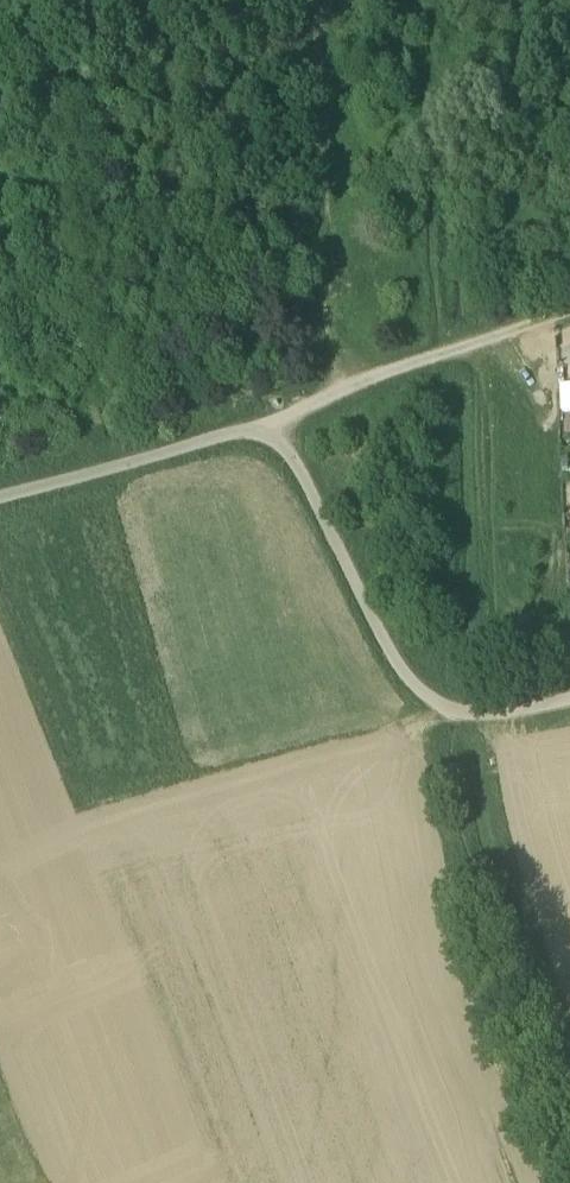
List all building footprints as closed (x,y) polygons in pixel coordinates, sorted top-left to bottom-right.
[(560,386),(562,413),(569,412),(569,385),(560,386)]
